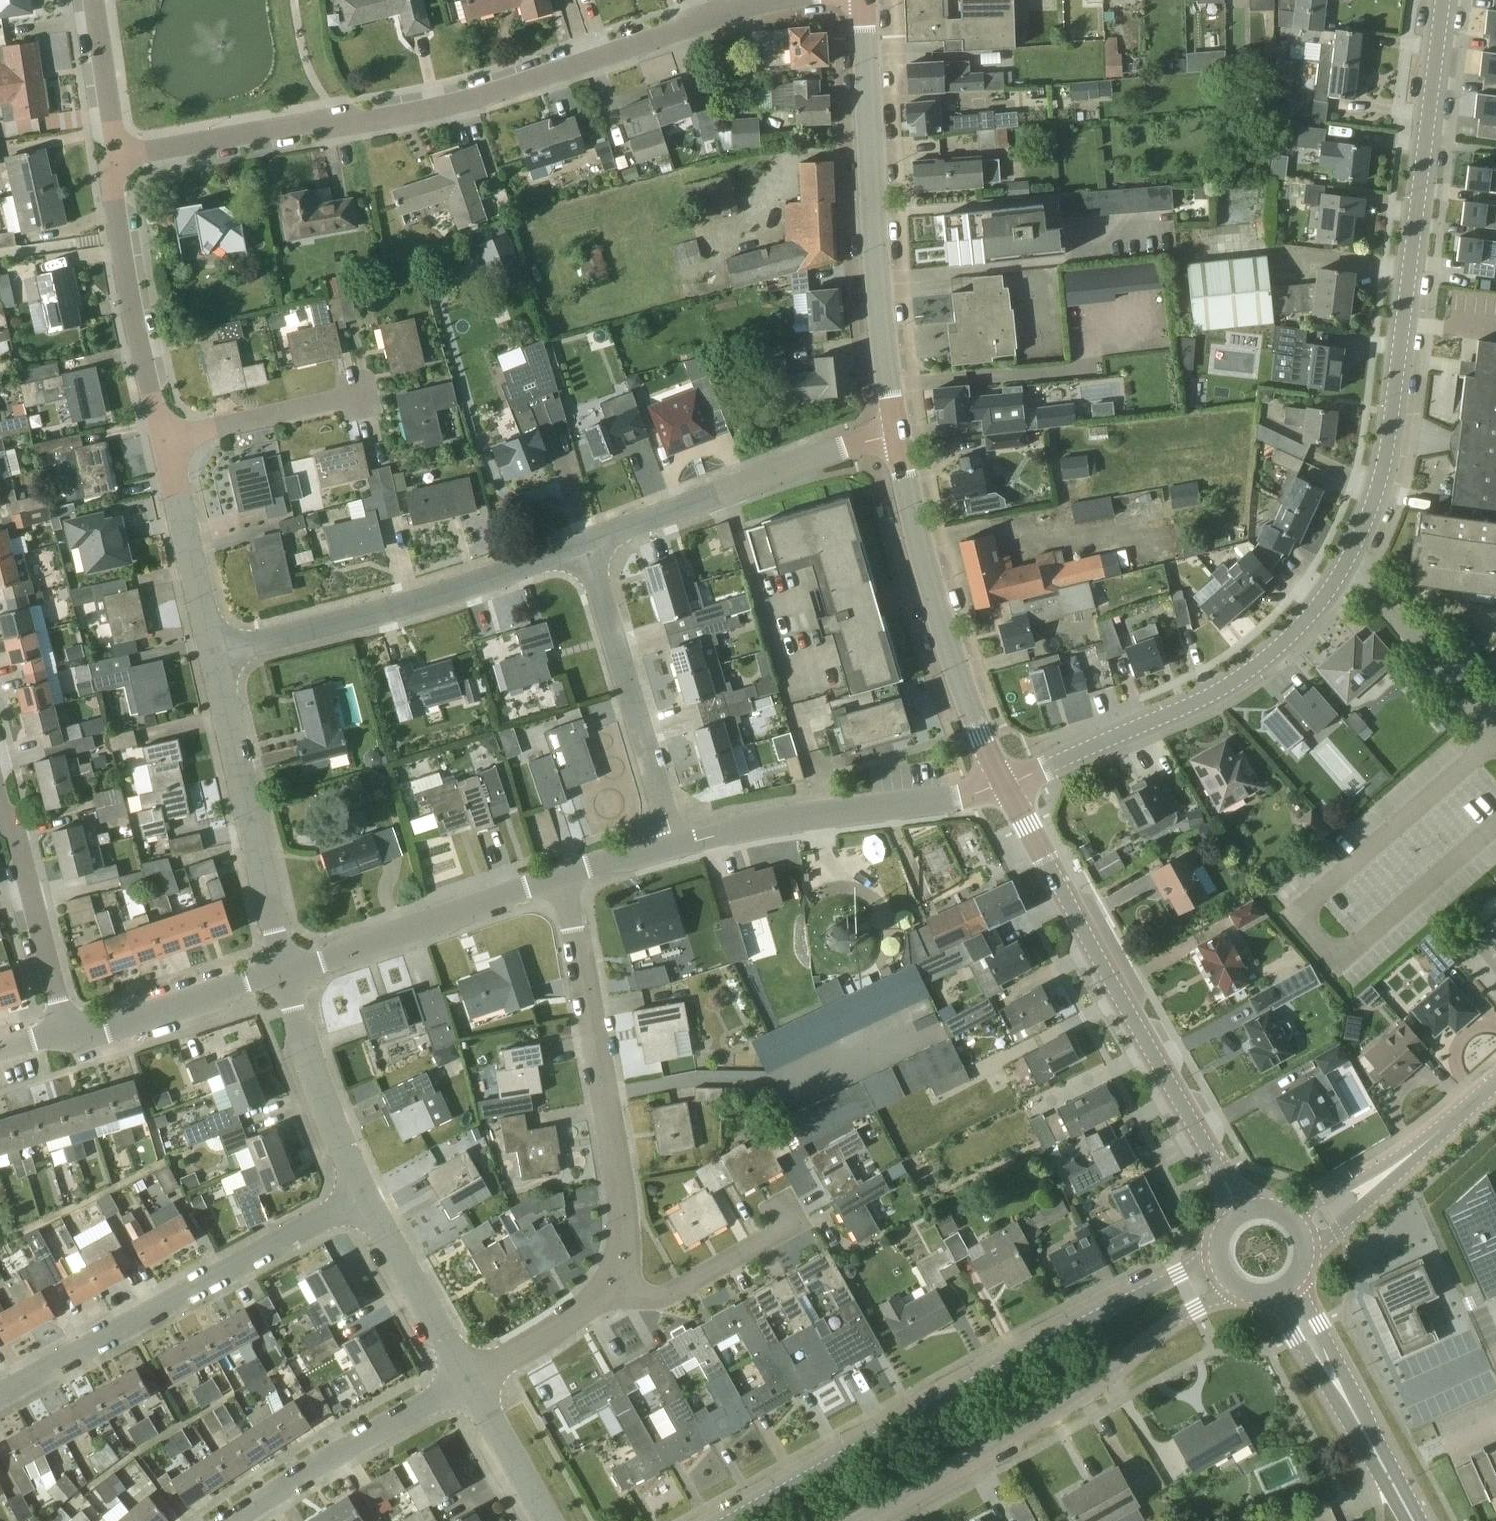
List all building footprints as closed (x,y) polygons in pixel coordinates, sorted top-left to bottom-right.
[(31,12),(29,0),(0,0),(0,16),(31,12)] [(424,8),(422,0),(343,0),(349,24),(401,11),(407,33),(428,28),(424,8)] [(468,18),(521,4),(524,18),(552,11),(549,0),(463,0),(468,18)] [(1014,0),(904,0),(906,42),(944,40),(944,51),(991,49),(1011,48),(1011,47),(1015,47),(1014,0)] [(1251,10),(1254,10),(1254,20),(1272,19),(1272,10),(1274,10),(1274,0),(1250,0),(1251,10)] [(1279,10),(1295,11),(1293,27),(1322,30),(1323,31),(1323,30),(1327,0),(1279,0),(1279,10)] [(1492,10),(1487,9),(1484,33),(1489,34),(1487,51),(1495,53),(1495,10),(1492,10)] [(1364,29),(1365,19),(1353,18),(1352,27),(1364,29)] [(1021,27),(1017,40),(1025,43),(1030,30),(1021,27)] [(791,66),(807,65),(827,64),(825,33),(808,34),(808,28),(749,32),(751,55),(769,53),(769,48),(790,46),(791,66)] [(1319,61),(1357,65),(1359,51),(1360,51),(1362,32),(1336,29),(1335,32),(1323,30),(1323,31),(1322,30),(1318,60),(1319,61)] [(1275,39),(1274,54),(1286,55),(1288,40),(1275,39)] [(42,79),(36,42),(0,47),(0,86),(42,79)] [(1487,51),(1482,51),(1479,75),(1484,76),(1482,93),(1495,95),(1495,53),(1487,51)] [(1187,72),(1206,70),(1206,52),(1186,53),(1187,72)] [(1105,54),(1106,77),(1122,76),(1121,54),(1117,54),(1105,54)] [(1248,56),(1248,60),(1246,60),(1246,65),(1269,64),(1269,55),(1248,56)] [(1170,73),(1186,72),(1185,58),(1170,59),(1170,73)] [(1319,61),(1315,94),(1354,99),(1356,80),(1355,80),(1357,65),(1319,61)] [(970,72),(970,62),(945,62),(907,64),(909,93),(929,92),(945,91),(984,90),(984,88),(1012,87),(1011,71),(970,72)] [(693,115),(687,97),(680,78),(647,89),(650,99),(660,126),(693,115)] [(47,115),(42,79),(0,86),(0,107),(11,105),(14,120),(47,115)] [(797,124),(810,123),(830,122),(829,96),(819,96),(818,79),(794,80),(794,82),(771,87),(772,108),(796,107),(797,124)] [(1072,100),(1099,98),(1098,81),(1070,83),(1072,100)] [(1482,93),(1477,93),(1474,117),(1479,118),(1476,137),(1495,139),(1495,95),(1482,93)] [(660,126),(650,99),(620,109),(638,161),(669,151),(660,126)] [(977,130),(994,128),(993,115),(993,110),(978,111),(978,114),(950,116),(951,122),(943,123),(941,101),(905,104),(906,109),(904,111),(905,116),(907,117),(907,122),(910,122),(911,136),(977,130)] [(1328,102),(1314,101),(1312,119),(1326,121),(1328,102)] [(722,149),(718,132),(712,108),(697,111),(705,141),(703,141),(708,162),(724,157),(722,149)] [(722,149),(759,147),(758,117),(732,119),(734,128),(718,132),(722,149)] [(585,153),(580,137),(574,118),(554,125),(552,120),(517,131),(530,170),(531,170),(534,180),(549,175),(555,166),(563,163),(562,160),(585,153)] [(1275,130),(1291,132),(1292,121),(1276,119),(1275,130)] [(1369,147),(1325,142),(1327,129),(1300,126),(1298,145),(1321,148),(1319,167),(1334,169),(1333,177),(1339,178),(1339,180),(1346,181),(1347,178),(1364,180),(1369,147)] [(994,128),(977,130),(979,149),(997,147),(994,128)] [(600,155),(612,151),(608,140),(595,144),(599,156),(600,155)] [(486,176),(482,163),(476,144),(436,158),(441,175),(393,191),(396,200),(395,200),(397,205),(398,205),(402,215),(448,199),(459,229),(488,219),(475,180),(486,176)] [(54,192),(54,190),(44,149),(6,158),(14,196),(42,190),(43,194),(54,192)] [(618,168),(612,151),(600,155),(606,172),(618,168)] [(914,161),(916,191),(982,186),(982,182),(1000,181),(998,159),(980,160),(980,156),(914,161)] [(1284,177),(1286,158),(1273,156),(1271,176),(1284,177)] [(807,269),(837,260),(832,161),(799,162),(801,201),(784,202),(786,242),(726,258),(734,288),(755,282),(755,283),(766,281),(790,274),(808,269),(807,269)] [(625,182),(640,177),(635,165),(621,170),(625,182)] [(1468,165),(1465,189),(1479,190),(1477,202),(1495,205),(1495,169),(1468,165)] [(684,186),(694,223),(739,211),(729,173),(702,181),(684,186)] [(1323,194),(1325,186),(1300,183),(1298,198),(1305,198),(1304,203),(1320,205),(1316,240),(1351,244),(1354,215),(1360,216),(1362,199),(1329,195),(1323,194)] [(1061,218),(1173,209),(1171,185),(1059,194),(1061,218)] [(22,232),(66,223),(58,189),(54,190),(54,192),(43,194),(42,190),(14,196),(22,232)] [(328,206),(318,208),(315,189),(282,195),(290,240),(360,227),(354,199),(328,204),(328,206)] [(1477,202),(1464,201),(1461,224),(1474,226),(1473,238),(1495,241),(1495,205),(1477,202)] [(246,249),(240,212),(230,204),(204,210),(202,203),(173,208),(178,237),(199,234),(202,250),(203,250),(208,253),(216,243),(227,252),(246,249)] [(958,239),(961,265),(1065,254),(1062,227),(1045,229),(1043,204),(943,215),(946,241),(958,239)] [(17,245),(15,231),(0,233),(0,248),(17,245)] [(527,285),(512,232),(482,243),(498,293),(527,285)] [(1473,238),(1459,236),(1456,260),(1469,261),(1467,274),(1494,277),(1495,259),(1495,241),(1473,238)] [(697,239),(672,246),(679,268),(703,261),(697,239)] [(1331,242),(1324,241),(1323,249),(1331,250),(1332,242),(1331,242)] [(610,280),(600,247),(578,254),(582,268),(581,268),(587,287),(610,280)] [(1353,273),(1317,269),(1315,283),(1271,288),(1267,255),(1187,264),(1195,331),(1228,327),(1228,328),(1265,324),(1264,324),(1274,323),(1273,314),(1312,309),(1311,313),(1347,317),(1348,316),(1344,316),(1348,289),(1351,289),(1353,273)] [(1116,300),(1115,293),(1112,266),(1064,269),(1068,305),(1116,300)] [(74,298),(78,297),(72,269),(37,276),(49,330),(80,323),(74,298)] [(806,291),(809,290),(808,269),(790,274),(793,286),(791,287),(792,293),(806,293),(806,291)] [(13,292),(9,274),(0,276),(0,291),(1,294),(13,292)] [(793,286),(790,274),(766,281),(768,293),(769,293),(791,287),(793,286)] [(959,360),(1016,354),(1015,347),(1017,347),(1013,309),(1011,309),(1008,287),(1003,288),(1002,274),(973,278),(974,290),(952,293),(956,331),(948,332),(950,347),(958,347),(959,360)] [(330,299),(339,297),(350,294),(345,276),(326,280),(330,299)] [(839,288),(809,290),(811,323),(798,323),(794,324),(795,331),(842,328),(839,288)] [(357,319),(353,300),(351,294),(350,294),(339,297),(345,322),(357,319)] [(338,344),(334,325),(345,322),(339,297),(330,299),(310,304),(315,326),(289,332),(296,364),(331,356),(328,345),(337,343),(337,344),(338,344)] [(271,329),(283,327),(280,314),(268,316),(271,329)] [(220,341),(244,336),(240,319),(216,325),(220,341)] [(404,369),(426,363),(415,319),(383,327),(391,361),(403,359),(405,367),(403,368),(404,369)] [(1344,348),(1324,346),(1304,343),(1306,329),(1275,325),(1271,352),(1290,354),(1286,380),(1285,380),(1285,381),(1307,384),(1307,386),(1339,390),(1339,388),(1343,388),(1344,375),(1340,374),(1343,350),(1344,350),(1344,348)] [(9,339),(6,331),(0,332),(0,342),(9,339)] [(813,342),(827,341),(826,331),(812,332),(813,342)] [(1182,337),(1180,361),(1193,362),(1195,338),(1182,337)] [(558,389),(548,356),(543,339),(521,348),(527,362),(503,371),(508,382),(502,384),(512,408),(514,414),(512,414),(521,435),(507,441),(507,439),(494,444),(507,480),(546,464),(544,460),(550,457),(534,416),(547,411),(552,423),(566,418),(558,398),(555,399),(552,391),(558,389)] [(1478,340),(1475,368),(1489,370),(1488,378),(1465,375),(1460,419),(1462,419),(1451,500),(1456,501),(1454,515),(1449,514),(1449,515),(1419,511),(1410,582),(1495,593),(1494,600),(1495,600),(1495,342),(1478,340)] [(266,381),(261,363),(243,367),(237,342),(205,349),(215,393),(266,381)] [(768,359),(771,382),(773,402),(849,394),(845,354),(814,358),(815,371),(788,373),(786,357),(768,359)] [(556,358),(549,360),(551,366),(554,374),(558,389),(565,387),(560,372),(556,358)] [(84,371),(61,377),(57,362),(17,371),(28,414),(26,414),(30,429),(29,421),(42,418),(39,404),(68,398),(73,420),(104,413),(97,378),(85,381),(83,372),(84,372),(84,371)] [(638,374),(627,378),(631,389),(639,386),(641,381),(638,374)] [(714,437),(713,436),(708,421),(722,415),(724,415),(709,375),(692,382),(695,390),(651,407),(668,454),(714,437)] [(409,440),(424,437),(427,447),(445,443),(437,410),(458,405),(453,384),(399,396),(409,440)] [(985,434),(986,435),(1026,430),(1026,429),(1076,425),(1075,422),(1084,421),(1083,406),(1074,406),(1074,403),(1024,408),(1022,392),(968,397),(967,386),(934,389),(934,394),(933,396),(933,401),(935,403),(936,408),(940,407),(941,422),(956,420),(956,423),(966,422),(966,421),(982,419),(983,434),(985,434)] [(1262,389),(1261,400),(1270,402),(1274,399),(1275,390),(1262,389)] [(624,447),(622,441),(647,431),(632,392),(600,404),(606,421),(585,429),(588,439),(596,458),(599,456),(601,461),(613,457),(611,452),(624,447)] [(1332,443),(1336,412),(1306,408),(1286,407),(1285,424),(1303,426),(1301,440),(1304,441),(1303,444),(1309,446),(1311,441),(1332,443)] [(30,429),(26,414),(0,421),(0,422),(3,435),(30,429)] [(1277,448),(1283,435),(1257,423),(1256,438),(1277,448)] [(1026,430),(986,435),(987,450),(1028,446),(1026,430)] [(104,443),(84,447),(81,434),(34,444),(37,456),(58,451),(59,455),(73,453),(83,495),(114,488),(107,461),(108,460),(104,443)] [(455,447),(457,456),(467,454),(465,445),(455,447)] [(378,468),(367,471),(363,455),(362,455),(363,456),(354,458),(351,446),(316,454),(324,487),(368,476),(373,496),(384,494),(378,468)] [(1295,477),(1302,460),(1277,448),(1271,460),(1291,469),(1282,486),(1288,489),(1282,503),(1311,516),(1323,490),(1295,477)] [(3,478),(3,477),(12,475),(5,450),(0,452),(0,479),(3,478)] [(956,500),(988,494),(980,454),(959,458),(962,472),(951,474),(956,500)] [(1063,480),(1090,476),(1090,474),(1096,473),(1095,462),(1088,463),(1087,455),(1060,458),(1063,480)] [(270,499),(265,478),(261,459),(241,463),(242,464),(243,464),(245,472),(233,475),(241,509),(266,504),(269,517),(288,513),(284,496),(270,499)] [(396,491),(395,485),(390,466),(378,468),(384,494),(396,491)] [(408,491),(410,503),(415,523),(475,509),(467,477),(408,491)] [(47,505),(44,493),(18,500),(15,489),(7,491),(3,478),(0,479),(0,508),(2,517),(47,505)] [(1075,523),(1114,517),(1111,497),(1136,493),(1133,480),(1094,487),(1096,498),(1071,502),(1075,523)] [(1200,492),(1198,481),(1169,486),(1173,508),(1202,503),(1200,492)] [(401,515),(397,495),(396,491),(384,494),(390,517),(401,515)] [(378,520),(390,517),(384,494),(373,496),(363,498),(363,499),(349,502),(353,519),(325,526),(333,558),(367,550),(365,538),(380,535),(380,536),(381,536),(378,520)] [(877,591),(877,589),(873,577),(864,580),(852,540),(861,537),(849,496),(804,509),(807,518),(770,529),(768,523),(746,529),(758,571),(818,554),(835,612),(816,617),(822,636),(840,630),(848,657),(853,673),(862,670),(867,689),(896,680),(897,681),(903,679),(894,647),(885,649),(879,630),(888,627),(884,614),(883,614),(883,616),(877,618),(869,592),(869,591),(875,589),(876,591),(877,591)] [(76,512),(74,502),(57,506),(59,515),(76,512)] [(1255,541),(1259,542),(1284,552),(1287,553),(1294,539),(1299,541),(1311,516),(1282,503),(1274,520),(1272,525),(1263,522),(1255,541)] [(15,555),(12,541),(18,540),(15,528),(51,519),(47,505),(2,517),(5,529),(0,530),(0,559),(15,555)] [(79,547),(85,572),(130,561),(122,526),(121,526),(121,527),(117,528),(115,517),(105,520),(103,513),(64,522),(70,549),(79,547)] [(306,517),(310,529),(322,525),(318,513),(306,517)] [(304,515),(279,522),(282,534),(308,526),(304,515)] [(50,518),(51,519),(53,530),(62,527),(59,516),(50,518)] [(735,545),(734,540),(728,521),(716,525),(723,549),(735,545)] [(1089,581),(1089,582),(1122,574),(1116,550),(1065,563),(1062,550),(1053,552),(1053,551),(1036,555),(1037,561),(1013,567),(1010,555),(1000,557),(994,533),(960,541),(977,608),(1008,600),(1080,581),(1081,583),(1089,581)] [(291,590),(287,571),(278,534),(256,539),(261,561),(253,563),(261,597),(291,590)] [(1185,556),(1206,551),(1202,536),(1181,541),(1185,556)] [(1228,570),(1233,575),(1221,585),(1242,609),(1263,590),(1260,587),(1272,576),(1268,572),(1276,562),(1255,547),(1247,542),(1235,544),(1236,546),(1233,548),(1241,557),(1233,565),(1228,569),(1228,570)] [(1276,562),(1284,552),(1259,542),(1255,547),(1276,562)] [(36,592),(32,578),(30,578),(24,553),(15,555),(0,559),(0,587),(4,586),(7,599),(36,592)] [(683,585),(681,577),(675,558),(646,567),(654,594),(683,585)] [(662,622),(691,613),(690,610),(688,601),(701,597),(696,581),(683,585),(654,594),(662,622)] [(1006,651),(1035,643),(1031,625),(1064,617),(1064,615),(1095,607),(1089,582),(1089,581),(1081,583),(1080,581),(1008,600),(1014,622),(1000,626),(1006,651)] [(74,606),(97,600),(93,585),(70,590),(74,606)] [(1242,609),(1221,585),(1199,604),(1220,628),(1242,609)] [(147,635),(139,600),(137,590),(105,597),(115,641),(111,642),(115,657),(128,654),(138,652),(135,637),(147,635)] [(1170,593),(1173,602),(1185,599),(1182,590),(1170,593)] [(37,631),(48,629),(41,604),(46,603),(43,591),(36,593),(36,592),(7,599),(10,611),(0,614),(0,618),(5,639),(37,631)] [(1179,626),(1191,623),(1184,599),(1172,602),(1179,626)] [(727,600),(690,610),(691,613),(695,626),(703,624),(732,616),(727,600)] [(1111,616),(1114,623),(1121,621),(1118,613),(1111,616)] [(732,616),(703,624),(706,636),(716,633),(741,626),(738,614),(732,616)] [(1114,623),(1111,616),(1099,620),(1108,659),(1109,658),(1108,656),(1127,649),(1126,646),(1122,647),(1114,623)] [(543,650),(554,647),(547,621),(515,630),(522,654),(500,661),(509,690),(551,677),(543,650)] [(1136,642),(1126,646),(1127,649),(1136,674),(1135,675),(1135,676),(1145,672),(1146,673),(1162,667),(1162,666),(1163,666),(1157,649),(1164,647),(1157,628),(1155,622),(1132,631),(1136,642)] [(45,661),(37,631),(5,639),(11,664),(23,661),(26,673),(54,666),(53,659),(45,661)] [(1317,668),(1347,703),(1396,660),(1374,634),(1362,644),(1354,635),(1317,668)] [(714,644),(709,646),(707,638),(670,649),(678,677),(720,664),(714,644)] [(1099,661),(1108,659),(1104,643),(1095,645),(1099,661)] [(82,644),(69,647),(72,660),(85,657),(82,644)] [(756,653),(759,664),(764,663),(770,661),(767,650),(756,653)] [(139,714),(152,711),(171,707),(161,662),(132,669),(128,654),(115,657),(89,663),(97,692),(125,686),(126,689),(125,689),(131,715),(139,713),(139,714)] [(1038,702),(1065,695),(1065,694),(1088,688),(1083,672),(1061,677),(1058,667),(1061,666),(1058,654),(1028,662),(1038,702)] [(461,698),(456,680),(450,661),(413,672),(410,661),(386,667),(402,721),(428,714),(426,708),(461,698)] [(723,692),(724,694),(729,693),(726,682),(720,664),(678,677),(686,703),(723,692)] [(23,712),(56,705),(55,704),(65,701),(57,666),(54,666),(26,673),(29,685),(17,688),(23,712)] [(766,687),(768,694),(780,691),(775,675),(769,677),(772,685),(766,687)] [(479,693),(475,678),(475,677),(462,680),(467,699),(480,696),(479,693)] [(92,679),(80,682),(83,695),(95,692),(92,679)] [(912,733),(897,681),(896,680),(867,689),(848,694),(849,695),(841,697),(829,701),(836,725),(825,729),(833,755),(856,748),(857,749),(912,733)] [(338,729),(331,698),(338,696),(335,683),(294,692),(303,730),(308,729),(310,738),(298,741),(303,762),(305,762),(306,768),(310,770),(328,765),(331,761),(330,757),(349,753),(343,728),(338,729)] [(724,694),(727,706),(751,699),(759,696),(756,685),(729,693),(724,694)] [(1338,714),(1327,701),(1313,686),(1302,696),(1294,687),(1284,696),(1288,701),(1279,709),(1275,712),(1272,713),(1268,713),(1264,712),(1263,729),(1268,729),(1286,750),(1303,736),(1301,733),(1310,725),(1317,733),(1338,714)] [(567,696),(555,700),(558,707),(569,704),(567,696)] [(756,709),(765,707),(762,698),(754,700),(756,709)] [(755,711),(751,699),(727,706),(731,717),(735,716),(755,711)] [(67,741),(83,737),(80,723),(61,728),(56,705),(23,712),(30,738),(41,735),(44,747),(67,741)] [(1356,734),(1367,725),(1355,711),(1344,721),(1356,734)] [(146,726),(157,724),(155,714),(144,717),(146,726)] [(702,758),(741,746),(744,745),(737,722),(735,716),(731,717),(731,720),(694,731),(702,758)] [(95,719),(99,733),(107,731),(103,717),(95,719)] [(587,722),(585,723),(583,719),(559,728),(565,744),(566,744),(567,747),(552,752),(552,754),(529,762),(544,809),(568,801),(562,783),(577,778),(579,784),(598,778),(585,737),(589,736),(586,727),(588,726),(587,722)] [(513,736),(510,728),(498,732),(502,743),(509,741),(513,736)] [(112,751),(138,745),(134,729),(109,736),(112,751)] [(67,741),(70,754),(96,748),(92,735),(83,737),(67,741)] [(491,754),(500,750),(495,736),(480,740),(482,744),(490,750),(491,754)] [(154,791),(183,784),(178,761),(183,760),(178,738),(143,746),(154,791)] [(1262,788),(1252,770),(1242,753),(1234,757),(1225,742),(1192,760),(1220,811),(1262,788)] [(749,772),(743,753),(741,746),(702,758),(710,785),(739,777),(739,775),(749,772)] [(377,752),(373,750),(369,751),(365,755),(364,761),(366,765),(372,767),(377,766),(377,765),(378,767),(388,764),(382,749),(377,752)] [(42,785),(94,772),(91,761),(80,764),(78,756),(67,759),(66,754),(36,762),(42,785)] [(805,779),(799,760),(798,755),(785,758),(792,782),(805,779)] [(507,801),(508,801),(496,765),(495,766),(476,773),(477,776),(458,782),(457,779),(416,793),(412,781),(413,781),(412,780),(411,780),(420,806),(431,803),(441,834),(442,834),(441,830),(470,820),(474,832),(495,825),(489,806),(506,800),(507,801)] [(365,785),(385,793),(391,778),(371,770),(365,785)] [(47,808),(78,801),(74,788),(98,782),(95,772),(94,772),(42,785),(47,808)] [(1128,821),(1130,819),(1136,830),(1137,831),(1141,836),(1145,838),(1149,838),(1153,836),(1174,825),(1176,821),(1177,817),(1176,813),(1175,810),(1177,809),(1156,773),(1133,786),(1136,791),(1120,800),(1123,806),(1120,808),(1119,810),(1119,812),(1119,814),(1120,817),(1121,818),(1122,819),(1124,820),(1125,820),(1127,821),(1128,821)] [(165,819),(171,818),(190,813),(183,784),(154,791),(140,794),(141,796),(139,796),(143,810),(138,811),(144,838),(168,832),(165,819)] [(98,808),(125,802),(121,787),(94,794),(98,808)] [(125,802),(98,808),(101,822),(129,816),(125,802)] [(1205,824),(1202,808),(1187,811),(1190,827),(1205,824)] [(1332,831),(1331,831),(1313,808),(1298,821),(1317,844),(1332,831)] [(59,856),(100,846),(100,844),(111,841),(109,831),(98,834),(96,827),(85,830),(83,824),(53,831),(59,856)] [(1202,838),(1208,840),(1214,836),(1209,826),(1199,832),(1202,838)] [(173,857),(185,854),(204,849),(200,832),(170,840),(173,857)] [(382,863),(375,844),(372,834),(323,851),(333,880),(382,863)] [(1086,860),(1087,860),(1089,859),(1095,856),(1098,854),(1091,841),(1079,847),(1086,860)] [(65,878),(85,873),(88,885),(120,876),(117,864),(106,867),(100,846),(59,856),(65,878)] [(1116,850),(1094,862),(1103,879),(1125,866),(1116,850)] [(1179,913),(1210,896),(1186,853),(1151,872),(1165,898),(1170,896),(1179,913)] [(160,872),(172,868),(168,857),(142,863),(145,876),(160,872)] [(217,870),(213,858),(190,866),(194,878),(217,870)] [(168,895),(180,891),(172,868),(160,872),(168,895)] [(724,878),(735,919),(782,906),(777,889),(772,869),(741,878),(740,874),(724,878)] [(136,873),(119,877),(123,889),(139,885),(136,873)] [(233,931),(223,901),(227,900),(220,877),(207,882),(214,902),(199,907),(209,939),(233,931)] [(1007,919),(1026,910),(1012,880),(993,889),(1007,919)] [(685,935),(677,908),(671,889),(647,896),(648,900),(615,910),(627,952),(685,935)] [(928,957),(963,941),(993,927),(992,926),(1007,919),(993,889),(974,898),(939,915),(939,916),(928,921),(928,920),(926,921),(928,924),(915,930),(928,957)] [(69,913),(94,907),(91,894),(66,901),(69,913)] [(1238,929),(1262,915),(1253,899),(1229,913),(1238,929)] [(97,919),(96,914),(94,907),(69,913),(73,925),(97,919)] [(185,947),(209,939),(199,907),(175,915),(185,947)] [(137,963),(127,931),(116,935),(109,910),(96,914),(97,919),(104,940),(113,971),(137,963)] [(161,955),(151,923),(148,914),(124,922),(127,931),(137,963),(161,955)] [(161,955),(185,947),(175,915),(151,923),(161,955)] [(1482,930),(1495,947),(1495,918),(1482,930)] [(858,939),(859,936),(858,933),(858,930),(856,928),(855,925),(853,923),(850,922),(848,920),(845,920),(842,919),(839,920),(836,920),(834,922),(832,923),(830,925),(828,928),(827,930),(826,933),(826,936),(826,939),(827,941),(828,944),(830,946),(832,948),(834,950),(836,951),(839,952),(842,952),(845,952),(848,951),(850,950),(853,948),(855,946),(856,944),(858,941),(858,939)] [(749,958),(739,924),(738,925),(737,924),(723,928),(715,930),(714,930),(730,963),(731,963),(749,958)] [(1003,945),(1002,945),(993,927),(963,941),(928,957),(915,963),(925,984),(969,964),(986,997),(988,996),(988,997),(1004,989),(1000,981),(1030,966),(1028,962),(1029,961),(1025,953),(1023,954),(1017,941),(1016,942),(1016,943),(1005,949),(1003,945)] [(905,968),(915,963),(928,957),(915,930),(915,929),(905,934),(905,937),(905,941),(905,945),(904,948),(903,952),(902,956),(901,959),(905,968)] [(1226,994),(1249,981),(1243,969),(1247,967),(1233,942),(1229,944),(1222,933),(1199,946),(1206,959),(1201,962),(1213,984),(1219,981),(1226,994)] [(1430,933),(1418,944),(1442,972),(1455,962),(1430,933)] [(89,979),(113,971),(104,940),(79,948),(89,979)] [(506,1011),(533,1002),(517,953),(491,962),(494,971),(460,982),(472,1019),(505,1008),(506,1011)] [(929,994),(925,984),(915,963),(855,992),(855,991),(824,1006),(782,1026),(769,1032),(750,1041),(767,1072),(767,1071),(839,1037),(856,1029),(929,994)] [(665,965),(634,971),(639,990),(670,983),(666,969),(665,965)] [(22,1001),(13,970),(0,974),(0,1007),(22,1001)] [(1478,1012),(1447,977),(1411,1008),(1435,1036),(1449,1023),(1456,1032),(1478,1012)] [(846,995),(837,978),(815,988),(823,1006),(846,995)] [(1261,1071),(1294,1053),(1288,1040),(1291,1038),(1293,1030),(1289,1021),(1280,1019),(1277,1021),(1269,1006),(1284,998),(1276,983),(1249,998),(1257,1013),(1257,1012),(1259,1016),(1244,1024),(1253,1039),(1251,1040),(1255,1047),(1249,1050),(1261,1071)] [(1367,1007),(1381,995),(1372,985),(1358,996),(1367,1007)] [(370,1039),(424,1021),(428,1033),(430,1032),(430,1031),(452,1024),(440,986),(416,994),(414,988),(397,993),(398,995),(380,1001),(377,1002),(360,1008),(370,1039)] [(1030,1036),(1047,1027),(1042,1017),(1053,1011),(1041,987),(1013,1002),(1013,1003),(1000,1010),(1016,1042),(1029,1035),(1030,1036)] [(996,1013),(988,997),(988,996),(986,997),(942,1021),(949,1037),(996,1013)] [(646,1063),(694,1055),(689,1029),(690,1028),(685,1002),(633,1011),(636,1030),(640,1029),(646,1063)] [(1352,1035),(1360,1018),(1352,1014),(1344,1031),(1352,1035)] [(1426,1047),(1413,1032),(1402,1020),(1364,1053),(1393,1086),(1420,1063),(1415,1057),(1426,1047)] [(1052,1071),(1078,1058),(1065,1033),(1023,1055),(1029,1068),(1046,1059),(1052,1071)] [(951,1038),(891,1067),(906,1095),(930,1084),(965,1067),(951,1038)] [(445,1058),(452,1061),(461,1057),(455,1043),(441,1049),(445,1058)] [(506,1098),(523,1095),(543,1092),(538,1065),(544,1064),(540,1043),(503,1050),(507,1069),(501,1071),(506,1098)] [(1323,1072),(1324,1074),(1326,1073),(1350,1059),(1340,1043),(1315,1057),(1323,1072)] [(226,1088),(255,1077),(245,1049),(208,1064),(205,1057),(185,1065),(192,1083),(221,1073),(226,1088)] [(906,1095),(891,1067),(876,1074),(861,1081),(876,1110),(906,1095)] [(965,1067),(930,1084),(936,1096),(971,1079),(965,1067)] [(409,1138),(436,1126),(435,1125),(447,1120),(437,1096),(426,1072),(382,1092),(391,1112),(396,1110),(409,1138)] [(239,1112),(247,1110),(265,1102),(255,1077),(226,1088),(227,1088),(213,1093),(220,1111),(206,1116),(207,1119),(183,1128),(189,1146),(220,1134),(220,1135),(244,1125),(239,1112)] [(1322,1137),(1340,1125),(1314,1077),(1276,1098),(1290,1128),(1298,1123),(1309,1142),(1319,1137),(1322,1137)] [(144,1112),(140,1099),(134,1079),(109,1087),(119,1119),(144,1112)] [(861,1081),(847,1088),(861,1117),(876,1110),(861,1081)] [(94,1126),(119,1119),(109,1087),(85,1094),(94,1126)] [(723,1087),(695,1087),(695,1099),(722,1099),(723,1087)] [(1065,1138),(1118,1112),(1105,1087),(1046,1116),(1044,1112),(1029,1120),(1044,1149),(1045,1148),(1046,1150),(1066,1140),(1065,1138)] [(846,1124),(861,1117),(847,1088),(832,1095),(846,1124)] [(168,1091),(153,1097),(158,1109),(173,1103),(168,1091)] [(70,1133),(94,1126),(85,1094),(60,1101),(70,1133)] [(818,1101),(832,1131),(846,1124),(832,1095),(818,1101)] [(45,1141),(70,1133),(60,1101),(36,1109),(45,1141)] [(696,1148),(689,1113),(687,1101),(650,1108),(659,1155),(696,1148)] [(817,1138),(832,1131),(818,1101),(804,1108),(817,1138)] [(796,1133),(802,1145),(817,1138),(804,1108),(788,1116),(796,1133)] [(20,1148),(45,1141),(36,1109),(11,1116),(20,1148)] [(523,1178),(559,1172),(554,1143),(558,1142),(555,1126),(527,1131),(524,1113),(501,1117),(507,1152),(518,1150),(523,1178)] [(169,1125),(165,1115),(164,1115),(155,1118),(158,1129),(167,1126),(168,1125),(169,1125)] [(20,1148),(11,1116),(0,1119),(0,1154),(7,1152),(11,1163),(14,1162),(23,1159),(20,1148)] [(275,1128),(249,1138),(244,1125),(220,1135),(228,1155),(236,1151),(244,1171),(285,1155),(275,1128)] [(1109,1173),(1117,1168),(1135,1159),(1123,1135),(1116,1138),(1109,1125),(1085,1137),(1097,1162),(1070,1176),(1079,1194),(1112,1177),(1109,1173)] [(127,1145),(137,1142),(132,1127),(122,1130),(127,1145)] [(471,1142),(481,1138),(477,1127),(466,1132),(471,1142)] [(777,1158),(792,1150),(781,1129),(748,1148),(744,1142),(709,1163),(722,1187),(734,1181),(741,1194),(784,1171),(777,1158)] [(118,1148),(127,1145),(122,1130),(113,1133),(118,1148)] [(825,1189),(827,1188),(834,1200),(859,1186),(867,1181),(853,1155),(867,1147),(858,1130),(854,1132),(840,1139),(805,1159),(810,1167),(812,1166),(825,1189)] [(73,1144),(78,1160),(88,1157),(83,1141),(73,1144)] [(69,1162),(78,1160),(73,1144),(64,1147),(69,1162)] [(451,1219),(493,1195),(467,1150),(429,1171),(443,1198),(440,1199),(451,1219)] [(234,1190),(241,1209),(261,1201),(259,1195),(295,1181),(285,1155),(244,1171),(249,1184),(234,1190)] [(23,1159),(28,1175),(37,1172),(33,1157),(23,1159)] [(1078,1157),(1063,1164),(1068,1174),(1083,1167),(1078,1157)] [(18,1177),(28,1175),(23,1159),(14,1162),(18,1177)] [(887,1170),(892,1179),(906,1172),(901,1162),(887,1170)] [(711,1193),(722,1187),(709,1163),(696,1170),(706,1187),(679,1203),(681,1207),(668,1214),(686,1247),(728,1224),(711,1193)] [(155,1172),(167,1194),(180,1186),(169,1165),(155,1172)] [(181,1179),(186,1191),(201,1184),(196,1173),(181,1179)] [(858,1243),(881,1230),(867,1204),(891,1190),(882,1173),(867,1181),(859,1186),(834,1200),(838,1207),(836,1208),(849,1232),(851,1230),(858,1243)] [(1171,1229),(1163,1213),(1153,1193),(1143,1174),(1110,1191),(1124,1218),(1130,1230),(1105,1242),(1102,1242),(1097,1230),(1092,1233),(1091,1233),(1106,1263),(1119,1256),(1171,1229)] [(1495,1294),(1495,1195),(1487,1174),(1445,1213),(1484,1300),(1495,1294)] [(78,1185),(75,1191),(77,1199),(89,1195),(86,1183),(78,1185)] [(649,1184),(646,1193),(654,1196),(657,1187),(649,1184)] [(565,1206),(563,1192),(530,1197),(532,1211),(565,1206)] [(98,1200),(107,1218),(120,1211),(110,1193),(98,1200)] [(202,1194),(191,1200),(197,1212),(208,1207),(202,1194)] [(935,1218),(945,1236),(959,1228),(950,1212),(963,1205),(958,1196),(944,1204),(945,1205),(935,1210),(938,1217),(935,1218)] [(1031,1219),(1040,1228),(1070,1212),(1062,1198),(1041,1209),(1042,1212),(1031,1219)] [(195,1238),(181,1213),(180,1213),(174,1202),(152,1214),(159,1226),(156,1227),(170,1252),(195,1238)] [(97,1204),(86,1210),(93,1223),(104,1217),(97,1204)] [(170,1252),(156,1227),(144,1233),(132,1211),(122,1217),(134,1239),(133,1240),(146,1264),(170,1252)] [(489,1220),(491,1224),(500,1219),(498,1215),(489,1220)] [(1040,1228),(1031,1219),(1030,1218),(1029,1219),(1023,1226),(1022,1227),(1035,1239),(1043,1230),(1040,1228)] [(468,1248),(482,1240),(496,1232),(491,1224),(489,1220),(478,1226),(461,1236),(468,1248)] [(980,1240),(986,1252),(972,1259),(988,1287),(1010,1275),(1015,1283),(1030,1275),(1019,1255),(1032,1247),(1017,1220),(980,1240)] [(517,1249),(532,1276),(554,1263),(555,1266),(571,1257),(552,1222),(537,1231),(529,1235),(532,1241),(518,1248),(517,1249)] [(1091,1233),(1092,1233),(1088,1225),(1082,1228),(1080,1224),(1074,1228),(1076,1231),(1075,1231),(1078,1238),(1048,1253),(1064,1284),(1106,1263),(1091,1233)] [(59,1231),(64,1239),(71,1235),(66,1227),(59,1231)] [(25,1235),(39,1259),(54,1286),(64,1280),(76,1303),(101,1290),(87,1265),(75,1272),(66,1257),(57,1263),(38,1228),(25,1235)] [(124,1276),(112,1254),(123,1247),(114,1231),(79,1250),(88,1265),(87,1265),(101,1290),(124,1276)] [(946,1246),(948,1249),(955,1262),(969,1254),(967,1250),(968,1249),(959,1231),(944,1240),(945,1241),(944,1241),(946,1246)] [(518,1248),(510,1234),(472,1255),(484,1277),(496,1270),(507,1290),(532,1276),(517,1249),(518,1248)] [(946,1246),(944,1241),(943,1240),(936,1244),(939,1250),(942,1248),(946,1246)] [(940,1270),(955,1262),(948,1249),(917,1266),(931,1290),(905,1304),(899,1294),(881,1303),(903,1345),(919,1336),(919,1335),(949,1318),(949,1319),(951,1319),(932,1284),(944,1278),(940,1270)] [(839,1270),(831,1256),(829,1252),(821,1257),(820,1255),(796,1268),(797,1270),(786,1277),(798,1298),(799,1298),(806,1294),(811,1291),(807,1284),(821,1277),(838,1308),(855,1298),(839,1270)] [(1379,1283),(1374,1285),(1377,1291),(1374,1297),(1373,1297),(1400,1357),(1439,1340),(1422,1303),(1439,1296),(1421,1257),(1382,1275),(1382,1276),(1379,1283)] [(5,1282),(17,1303),(31,1328),(54,1315),(42,1291),(52,1285),(53,1287),(54,1286),(39,1259),(17,1271),(19,1274),(5,1282)] [(319,1299),(347,1284),(333,1260),(306,1275),(319,1299)] [(940,1270),(944,1278),(945,1279),(960,1271),(955,1262),(940,1270)] [(846,1277),(853,1276),(856,1269),(851,1263),(844,1265),(842,1272),(846,1277)] [(806,1310),(799,1298),(798,1298),(786,1277),(778,1281),(777,1279),(754,1292),(755,1294),(744,1301),(769,1347),(779,1341),(771,1326),(787,1317),(795,1332),(813,1322),(806,1310)] [(305,1307),(317,1329),(327,1324),(328,1324),(332,1322),(360,1307),(347,1284),(319,1299),(305,1307)] [(813,1306),(806,1294),(799,1298),(806,1310),(813,1306)] [(278,1313),(268,1296),(256,1302),(260,1311),(261,1310),(269,1327),(281,1320),(278,1313)] [(881,1346),(871,1328),(855,1298),(838,1308),(852,1334),(827,1348),(826,1348),(838,1370),(850,1363),(851,1365),(874,1352),(873,1350),(881,1346)] [(752,1356),(769,1347),(744,1301),(736,1305),(734,1303),(711,1316),(712,1318),(701,1325),(713,1346),(739,1332),(752,1356)] [(17,1303),(4,1310),(0,1302),(0,1330),(6,1341),(31,1328),(17,1303)] [(250,1342),(260,1336),(250,1316),(246,1308),(224,1320),(239,1348),(250,1342)] [(217,1359),(239,1348),(224,1320),(203,1332),(217,1359)] [(826,1348),(827,1348),(813,1322),(795,1332),(809,1357),(796,1365),(782,1340),(780,1342),(779,1341),(769,1347),(780,1366),(795,1394),(807,1387),(808,1389),(831,1376),(830,1374),(838,1370),(826,1348)] [(309,1348),(334,1335),(328,1324),(327,1324),(317,1329),(303,1337),(309,1348)] [(710,1380),(727,1371),(713,1346),(701,1325),(693,1329),(692,1327),(686,1330),(683,1325),(671,1332),(674,1337),(668,1341),(669,1342),(658,1349),(674,1379),(675,1378),(686,1372),(681,1364),(696,1356),(710,1380)] [(356,1366),(384,1351),(371,1328),(343,1344),(356,1366)] [(196,1371),(217,1359),(203,1332),(181,1344),(196,1371)] [(308,1368),(341,1349),(334,1335),(309,1348),(300,1353),(308,1368)] [(174,1383),(196,1371),(181,1344),(159,1356),(174,1383)] [(787,1398),(795,1394),(780,1366),(769,1347),(752,1356),(767,1382),(741,1396),(753,1418),(764,1411),(765,1414),(789,1400),(787,1398)] [(684,1395),(675,1378),(674,1379),(658,1349),(650,1353),(649,1351),(625,1364),(626,1366),(615,1373),(627,1394),(628,1394),(653,1380),(667,1405),(684,1395),(683,1395),(684,1395)] [(346,1372),(350,1378),(359,1395),(397,1374),(384,1351),(356,1366),(356,1367),(346,1372)] [(257,1379),(268,1372),(263,1364),(258,1355),(247,1362),(257,1379)] [(239,1389),(247,1385),(257,1379),(247,1362),(237,1368),(242,1377),(234,1381),(239,1389)] [(151,1395),(146,1386),(137,1368),(115,1380),(130,1407),(151,1395)] [(722,1438),(746,1424),(745,1422),(753,1418),(741,1396),(727,1371),(710,1380),(684,1395),(683,1395),(684,1395),(710,1442),(721,1435),(722,1438)] [(277,1389),(268,1372),(257,1379),(267,1395),(277,1389)] [(609,1404),(623,1429),(642,1419),(628,1394),(627,1394),(615,1373),(607,1377),(606,1375),(582,1389),(583,1391),(571,1397),(583,1419),(609,1404)] [(213,1401),(224,1394),(213,1377),(203,1384),(213,1401)] [(257,1402),(267,1395),(257,1379),(247,1385),(257,1402)] [(109,1419),(130,1407),(115,1380),(94,1391),(109,1419)] [(203,1407),(213,1401),(203,1384),(192,1390),(203,1407)] [(331,1411),(322,1394),(318,1387),(306,1393),(320,1418),(331,1411)] [(88,1430),(109,1419),(94,1391),(73,1403),(88,1430)] [(320,1418),(306,1393),(274,1412),(275,1414),(290,1438),(311,1424),(310,1423),(320,1418)] [(653,1413),(666,1436),(654,1443),(667,1466),(678,1460),(679,1462),(703,1448),(702,1446),(710,1442),(684,1395),(667,1405),(653,1413)] [(86,1432),(88,1430),(73,1403),(52,1414),(66,1442),(86,1432)] [(214,1409),(225,1426),(235,1420),(224,1403),(214,1409)] [(224,1426),(225,1426),(214,1409),(203,1416),(213,1433),(224,1426)] [(270,1451),(290,1438),(275,1414),(274,1412),(253,1425),(270,1451)] [(1174,1436),(1195,1472),(1196,1474),(1232,1454),(1247,1444),(1251,1442),(1241,1425),(1237,1427),(1230,1413),(1204,1427),(1200,1421),(1174,1436)] [(65,1443),(66,1442),(52,1414),(31,1426),(46,1454),(65,1443)] [(149,1439),(159,1433),(149,1416),(139,1422),(149,1439)] [(654,1443),(651,1436),(642,1419),(623,1429),(637,1455),(611,1469),(623,1490),(635,1484),(636,1486),(660,1472),(659,1470),(667,1466),(654,1443)] [(250,1464),(270,1451),(253,1425),(243,1432),(235,1420),(225,1426),(224,1426),(233,1439),(250,1464)] [(138,1446),(149,1439),(139,1422),(128,1429),(138,1446)] [(21,1492),(26,1501),(38,1495),(36,1488),(23,1465),(33,1460),(41,1474),(40,1474),(48,1489),(61,1504),(69,1497),(56,1482),(57,1481),(45,1454),(46,1454),(31,1426),(8,1439),(14,1450),(2,1457),(21,1492)] [(172,1435),(182,1452),(193,1445),(183,1428),(172,1435)] [(172,1458),(182,1452),(172,1435),(162,1441),(172,1458)] [(250,1464),(233,1439),(213,1452),(229,1478),(250,1464)] [(110,1466),(120,1459),(108,1442),(98,1450),(110,1466)] [(421,1480),(448,1465),(435,1442),(408,1457),(421,1480)] [(100,1473),(110,1466),(98,1450),(88,1457),(100,1473)] [(1472,1505),(1495,1494),(1495,1450),(1455,1468),(1472,1505)] [(209,1491),(229,1478),(213,1452),(199,1461),(198,1459),(194,1462),(195,1463),(192,1465),(193,1467),(209,1491)] [(1274,1480),(1270,1473),(1280,1468),(1284,1477),(1280,1479),(1282,1482),(1294,1476),(1286,1459),(1261,1471),(1267,1483),(1274,1480)] [(188,1505),(209,1491),(193,1467),(192,1465),(172,1478),(168,1471),(158,1478),(170,1496),(178,1490),(188,1505)] [(444,1498),(461,1488),(448,1465),(421,1480),(407,1488),(417,1505),(413,1508),(416,1513),(404,1519),(405,1520),(429,1520),(435,1518),(429,1507),(444,1498)] [(1128,1488),(1119,1470),(1087,1488),(1085,1486),(1063,1498),(1076,1520),(1112,1520),(1139,1506),(1128,1488)] [(114,1473),(106,1479),(117,1494),(126,1488),(114,1473)] [(56,1482),(69,1497),(79,1488),(66,1474),(57,1481),(56,1482)] [(359,1489),(369,1506),(371,1509),(406,1488),(398,1475),(385,1482),(381,1475),(359,1489)] [(117,1494),(106,1479),(95,1487),(107,1502),(117,1494)] [(34,1515),(26,1501),(21,1492),(8,1500),(20,1520),(23,1520),(34,1515)] [(148,1494),(130,1510),(139,1520),(164,1520),(168,1517),(148,1494)] [(359,1512),(349,1495),(327,1509),(334,1520),(364,1520),(359,1512)] [(1009,1505),(1017,1520),(1027,1520),(1032,1519),(1022,1498),(1009,1505)] [(327,1509),(307,1520),(334,1520),(327,1509)] [(473,1509),(452,1520),(480,1520),(473,1509)] [(130,1510),(118,1520),(139,1520),(130,1510)] [(81,1511),(77,1514),(73,1518),(76,1520),(90,1520),(81,1511)]
